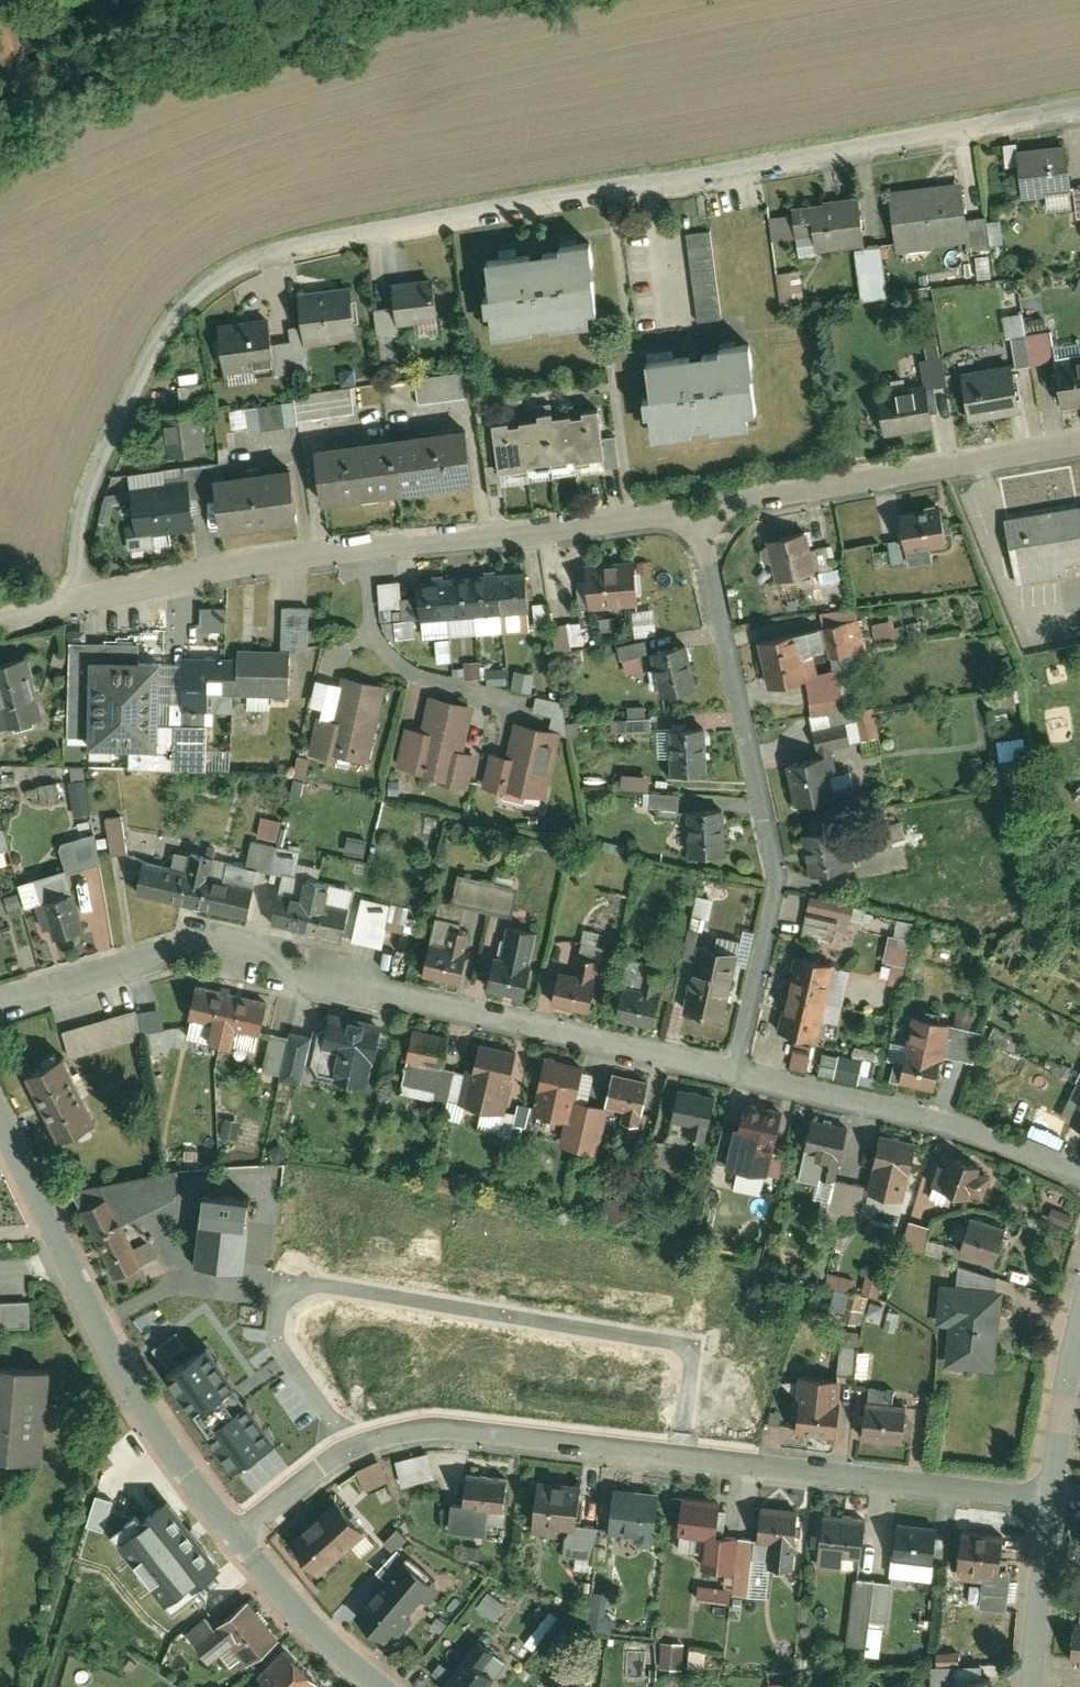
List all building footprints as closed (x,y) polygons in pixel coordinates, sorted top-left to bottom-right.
[(12,18),(5,21),(0,23),(0,74),(5,86),(34,74),(12,18)] [(1001,167),(1014,165),(1013,147),(1012,143),(999,144),(1001,167)] [(1062,143),(1013,147),(1014,165),(1017,196),(1038,194),(1040,214),(1069,211),(1066,185),(1062,143)] [(957,182),(886,190),(893,247),(964,239),(961,217),(957,182)] [(1066,185),(1069,211),(1079,210),(1079,183),(1066,185)] [(857,196),(793,203),(797,241),(817,238),(818,254),(863,249),(857,196)] [(981,215),(961,217),(964,239),(965,250),(985,247),(981,215)] [(710,232),(680,236),(692,319),(721,315),(710,232)] [(529,260),(486,265),(491,302),(485,303),(487,317),(490,317),(493,339),(529,334),(528,330),(551,327),(551,331),(586,327),(584,314),(593,313),(588,275),(593,275),(589,248),(559,252),(559,256),(542,258),(543,264),(530,265),(529,260)] [(799,270),(775,274),(779,303),(803,299),(799,270)] [(422,277),(395,279),(396,293),(389,293),(390,307),(373,309),(376,339),(400,337),(398,323),(437,320),(434,287),(423,288),(422,277)] [(302,325),(304,344),(357,339),(351,287),(298,292),(302,325)] [(1027,364),(1050,361),(1049,355),(1045,329),(1042,330),(1039,315),(1024,318),(1027,332),(1022,333),(1027,361),(1027,364)] [(268,316),(218,323),(225,378),(258,374),(257,365),(274,363),(271,342),(268,316)] [(304,344),(302,325),(287,327),(288,339),(291,358),(305,356),(304,344)] [(1010,363),(1027,361),(1022,333),(1005,336),(1010,363)] [(288,339),(271,342),(274,363),(276,374),(293,372),(291,358),(288,339)] [(690,357),(646,362),(651,399),(646,400),(647,414),(651,413),(654,435),(689,431),(689,426),(711,423),(712,428),(746,424),(745,410),(754,409),(749,372),(753,372),(750,344),(719,348),(720,353),(702,355),(703,360),(691,362),(690,357)] [(920,381),(921,386),(941,383),(935,346),(921,348),(923,357),(915,359),(915,368),(917,382),(920,381)] [(1079,400),(1079,350),(1049,355),(1050,361),(1057,404),(1079,400)] [(1014,412),(1005,360),(954,369),(963,421),(1014,412)] [(412,380),(416,405),(473,397),(470,372),(412,380)] [(878,435),(928,427),(921,386),(920,381),(917,382),(870,389),(878,435)] [(292,401),(295,420),(354,412),(351,388),(292,396),(292,401)] [(222,411),(226,436),(296,426),(295,420),(292,401),(222,411)] [(159,410),(166,457),(208,451),(201,404),(159,410)] [(510,428),(494,431),(501,481),(530,477),(529,472),(579,465),(580,470),(609,466),(602,416),(585,418),(586,424),(574,426),(573,422),(556,425),(555,420),(540,422),(541,427),(523,429),(524,432),(511,434),(510,428)] [(316,446),(324,504),(475,485),(467,426),(316,446)] [(187,477),(189,497),(217,493),(215,474),(213,461),(185,465),(187,477)] [(291,464),(215,474),(217,493),(222,530),(299,519),(291,464)] [(187,477),(128,485),(135,538),(194,530),(189,497),(187,477)] [(1063,575),(1064,581),(1079,578),(1079,501),(1001,514),(1013,583),(1063,575)] [(935,502),(893,510),(901,551),(943,543),(935,502)] [(803,527),(762,536),(763,544),(758,545),(762,561),(766,560),(770,579),(812,570),(807,548),(803,527)] [(899,564),(895,540),(881,542),(886,566),(899,564)] [(822,546),(807,548),(812,570),(813,574),(815,573),(818,588),(830,586),(822,546)] [(637,606),(632,559),(587,563),(592,617),(595,617),(596,626),(622,624),(620,607),(637,606)] [(526,568),(418,576),(420,596),(422,619),(530,611),(526,568)] [(380,603),(389,603),(388,574),(380,574),(380,603)] [(422,619),(420,596),(400,598),(401,610),(392,611),(393,620),(394,639),(407,638),(406,621),(422,619)] [(549,626),(547,603),(532,604),(534,627),(549,626)] [(282,607),(281,647),(291,647),(291,658),(305,658),(306,607),(282,607)] [(393,620),(392,611),(389,611),(388,609),(378,609),(379,621),(393,620)] [(818,626),(852,622),(850,609),(815,614),(816,627),(818,626)] [(889,620),(868,626),(873,645),(891,640),(892,643),(903,640),(899,625),(891,627),(889,620)] [(852,622),(818,626),(826,660),(862,651),(855,622),(852,622)] [(569,646),(584,645),(582,623),(566,624),(569,646)] [(566,624),(552,626),(556,653),(558,653),(570,651),(569,646),(566,624)] [(790,630),(794,652),(819,647),(815,625),(790,630)] [(790,630),(753,637),(762,684),(788,679),(789,683),(805,680),(810,703),(841,698),(835,669),(815,673),(811,653),(795,656),(794,652),(790,630)] [(616,642),(621,673),(641,669),(636,639),(616,642)] [(139,654),(139,641),(69,640),(67,737),(89,738),(88,767),(229,768),(232,695),(287,694),(291,658),(291,647),(281,647),(236,646),(236,654),(184,653),(184,659),(160,659),(160,654),(139,654)] [(696,688),(687,641),(652,648),(661,695),(696,688)] [(570,651),(558,653),(561,667),(584,664),(582,649),(570,651)] [(27,653),(0,660),(0,727),(43,716),(27,653)] [(478,680),(477,661),(462,661),(462,680),(478,680)] [(535,673),(515,669),(511,690),(531,694),(535,673)] [(370,761),(386,685),(340,675),(332,717),(316,713),(307,758),(311,758),(333,763),(335,753),(370,761)] [(1009,686),(982,689),(985,709),(1012,706),(1009,686)] [(549,692),(549,699),(557,701),(557,692),(549,692)] [(475,704),(430,693),(421,729),(404,725),(394,767),(411,771),(410,775),(438,782),(437,785),(466,791),(475,752),(464,750),(475,704)] [(537,697),(531,724),(561,731),(569,733),(564,703),(557,701),(549,699),(537,697)] [(627,717),(611,718),(612,730),(647,728),(646,705),(627,706),(627,717)] [(871,706),(853,711),(861,738),(878,734),(871,706)] [(546,799),(561,731),(531,724),(514,721),(507,753),(491,749),(483,785),(546,799)] [(708,771),(705,723),(654,726),(655,746),(671,745),(672,773),(708,771)] [(814,731),(817,749),(852,744),(849,726),(814,731)] [(827,753),(787,762),(797,807),(837,799),(834,786),(854,782),(851,768),(831,772),(827,753)] [(311,758),(307,758),(297,756),(293,776),(306,779),(311,758)] [(1020,756),(993,759),(996,786),(1023,783),(1020,756)] [(619,785),(647,787),(647,773),(620,771),(619,785)] [(92,812),(87,778),(67,781),(72,815),(92,812)] [(59,800),(56,781),(38,784),(41,803),(59,800)] [(730,792),(730,781),(710,781),(710,792),(730,792)] [(678,811),(679,796),(651,794),(650,809),(678,811)] [(725,853),(723,804),(686,805),(688,855),(725,853)] [(106,836),(107,847),(109,856),(127,854),(121,813),(103,816),(106,836)] [(276,839),(281,818),(260,814),(256,835),(276,839)] [(845,822),(801,832),(812,878),(855,869),(845,822)] [(905,839),(902,823),(876,828),(880,845),(905,839)] [(9,849),(3,828),(0,829),(0,827),(0,851),(9,849)] [(66,867),(68,871),(99,865),(96,848),(95,838),(94,832),(59,841),(64,868),(66,867)] [(106,836),(95,838),(96,848),(107,847),(106,836)] [(252,839),(246,865),(258,868),(281,873),(294,876),(295,873),(300,850),(252,839)] [(134,892),(247,918),(258,868),(246,865),(212,857),(213,852),(190,847),(189,852),(174,848),(170,864),(142,858),(134,892)] [(24,906),(35,903),(74,891),(68,871),(66,867),(64,868),(17,882),(24,906)] [(438,901),(422,974),(471,985),(487,912),(510,917),(517,885),(456,872),(449,903),(438,901)] [(294,876),(281,873),(269,924),(350,942),(360,898),(361,894),(328,886),(330,881),(295,873),(294,876)] [(85,928),(74,891),(35,903),(43,929),(51,927),(54,938),(85,928)] [(697,894),(683,957),(695,960),(699,941),(705,943),(715,898),(697,894)] [(392,905),(360,898),(350,942),(382,949),(392,905)] [(853,908),(809,899),(805,918),(849,927),(853,908)] [(992,965),(1017,974),(1023,954),(1033,957),(1047,916),(1002,935),(992,965)] [(915,923),(898,919),(890,958),(907,962),(915,923)] [(495,953),(487,988),(524,997),(532,962),(529,961),(537,929),(509,922),(501,954),(495,953)] [(558,965),(550,1003),(591,1011),(604,947),(595,946),(597,932),(582,929),(574,969),(558,965)] [(725,1019),(741,951),(705,943),(699,941),(695,960),(684,1009),(725,1019)] [(837,963),(794,953),(775,1033),(819,1043),(828,1001),(843,1004),(851,970),(836,967),(837,963)] [(624,982),(616,1016),(653,1025),(661,991),(656,990),(660,972),(648,969),(648,965),(627,960),(622,982),(624,982)] [(268,998),(195,982),(183,1035),(206,1040),(205,1043),(234,1050),(238,1030),(260,1035),(268,998)] [(952,1026),(949,1025),(943,1055),(974,1061),(981,1032),(970,1029),(974,1011),(955,1008),(952,1026)] [(135,1010),(61,1031),(70,1060),(143,1039),(135,1010)] [(383,1024),(329,1010),(325,1024),(317,1030),(309,1062),(313,1072),(332,1077),(331,1081),(363,1090),(371,1060),(373,1060),(383,1024)] [(951,1020),(913,1012),(902,1061),(894,1059),(890,1077),(898,1079),(898,1081),(936,1089),(943,1055),(949,1025),(951,1020)] [(452,1033),(411,1024),(403,1057),(412,1060),(444,1067),(452,1033)] [(299,1082),(310,1033),(290,1029),(288,1039),(280,1075),(279,1078),(299,1082)] [(261,1071),(280,1075),(288,1039),(269,1035),(261,1071)] [(464,1072),(458,1100),(506,1111),(514,1078),(509,1077),(516,1048),(478,1040),(472,1068),(466,1067),(464,1072)] [(792,1048),(788,1064),(805,1068),(809,1052),(792,1048)] [(821,1048),(817,1074),(864,1082),(868,1056),(821,1048)] [(65,1052),(22,1074),(57,1142),(99,1120),(65,1052)] [(582,1063),(543,1054),(534,1090),(539,1091),(534,1112),(568,1120),(582,1063)] [(444,1067),(412,1060),(407,1083),(435,1089),(430,1107),(445,1110),(448,1097),(454,1069),(444,1067)] [(454,1069),(448,1097),(458,1100),(464,1072),(454,1069)] [(648,1077),(611,1069),(604,1105),(622,1109),(620,1117),(640,1121),(648,1077)] [(718,1095),(678,1086),(670,1120),(690,1124),(688,1134),(709,1138),(718,1095)] [(1066,1127),(1079,1133),(1079,1098),(1066,1127)] [(784,1110),(746,1101),(738,1134),(748,1136),(740,1168),(765,1174),(765,1172),(782,1176),(786,1156),(770,1152),(773,1142),(776,1143),(784,1110)] [(848,1123),(811,1115),(797,1178),(820,1183),(821,1175),(836,1178),(848,1123)] [(235,1140),(238,1120),(223,1118),(220,1138),(235,1140)] [(1054,1133),(1042,1128),(1037,1139),(1049,1144),(1054,1133)] [(922,1141),(878,1131),(871,1166),(873,1166),(869,1186),(867,1191),(896,1197),(905,1199),(910,1175),(914,1175),(922,1141)] [(982,1163),(951,1152),(947,1163),(938,1161),(931,1182),(970,1196),(971,1192),(984,1197),(993,1172),(980,1167),(982,1163)] [(110,1195),(123,1224),(173,1201),(176,1193),(174,1168),(70,1189),(79,1209),(110,1195)] [(830,1203),(836,1178),(821,1175),(820,1183),(816,1200),(826,1202),(830,1203)] [(826,1214),(842,1213),(857,1217),(859,1206),(864,1185),(836,1178),(830,1203),(826,1202),(826,1214)] [(864,1185),(859,1206),(892,1213),(896,1197),(867,1191),(869,1186),(864,1185)] [(203,1192),(197,1267),(245,1270),(250,1195),(203,1192)] [(110,1195),(79,1209),(113,1280),(157,1259),(148,1239),(134,1246),(123,1224),(110,1195)] [(1070,1214),(1047,1206),(1042,1221),(1064,1229),(1070,1214)] [(957,1253),(988,1263),(1001,1222),(970,1212),(967,1222),(954,1218),(948,1237),(961,1241),(957,1253)] [(950,1260),(954,1249),(926,1241),(931,1226),(912,1220),(904,1246),(950,1260)] [(958,1265),(956,1283),(991,1287),(992,1278),(958,1265)] [(861,1292),(881,1295),(883,1275),(864,1273),(861,1292)] [(990,1371),(1000,1288),(991,1287),(956,1283),(938,1281),(933,1324),(946,1326),(942,1366),(990,1371)] [(862,1325),(867,1299),(847,1295),(842,1321),(862,1325)] [(0,1301),(0,1328),(28,1328),(28,1301),(0,1301)] [(841,1328),(834,1370),(850,1373),(857,1331),(841,1328)] [(208,1345),(167,1374),(233,1470),(276,1439),(208,1345)] [(868,1375),(868,1350),(853,1350),(853,1375),(868,1375)] [(0,1360),(0,1455),(42,1458),(49,1364),(0,1360)] [(798,1397),(795,1431),(840,1436),(843,1402),(840,1402),(843,1378),(798,1373),(796,1397),(798,1397)] [(867,1388),(861,1438),(905,1442),(909,1404),(894,1403),(895,1391),(867,1388)] [(403,1488),(434,1480),(428,1454),(397,1462),(403,1488)] [(378,1458),(353,1470),(365,1494),(390,1482),(378,1458)] [(506,1475),(465,1471),(462,1501),(462,1505),(487,1507),(503,1509),(506,1475)] [(565,1533),(575,1534),(576,1526),(580,1482),(537,1478),(532,1530),(565,1533)] [(659,1490),(613,1486),(609,1529),(608,1532),(655,1537),(659,1490)] [(706,1536),(716,1537),(720,1498),(681,1494),(677,1533),(706,1536)] [(333,1498),(284,1540),(315,1575),(364,1533),(333,1498)] [(485,1534),(487,1507),(462,1505),(462,1501),(450,1500),(447,1531),(485,1534)] [(792,1507),(761,1504),(757,1541),(765,1542),(763,1559),(762,1566),(785,1569),(792,1507)] [(861,1518),(818,1513),(812,1568),(834,1571),(836,1555),(856,1558),(861,1518)] [(928,1566),(932,1526),(891,1521),(886,1562),(928,1566)] [(563,1558),(592,1560),(594,1528),(576,1526),(575,1534),(565,1533),(563,1558)] [(381,1543),(391,1552),(395,1547),(405,1537),(395,1527),(381,1543)] [(608,1532),(609,1529),(594,1528),(592,1560),(591,1564),(606,1565),(608,1532)] [(998,1533),(957,1529),(953,1569),(977,1572),(993,1573),(994,1566),(998,1533)] [(734,1572),(738,1539),(716,1537),(706,1536),(702,1568),(723,1571),(734,1572)] [(747,1558),(763,1559),(765,1542),(757,1541),(738,1539),(734,1572),(723,1571),(721,1589),(732,1590),(731,1598),(742,1600),(747,1558)] [(478,1545),(462,1544),(461,1561),(477,1562),(478,1545)] [(427,1603),(440,1588),(395,1547),(391,1552),(376,1569),(383,1575),(351,1610),(385,1641),(393,1631),(397,1635),(413,1618),(409,1614),(423,1599),(427,1603)] [(237,1588),(211,1557),(171,1590),(183,1603),(195,1592),(211,1610),(237,1588)] [(1005,1567),(994,1566),(993,1573),(977,1572),(973,1610),(1000,1612),(1005,1567)] [(869,1580),(850,1577),(841,1646),(860,1648),(864,1619),(869,1580)] [(869,1580),(864,1619),(880,1621),(885,1582),(869,1580)] [(731,1598),(732,1590),(721,1589),(696,1587),(695,1598),(731,1602),(731,1598)] [(583,1625),(609,1632),(614,1614),(603,1611),(608,1593),(592,1589),(583,1625)] [(475,1604),(491,1618),(504,1604),(488,1590),(475,1604)] [(279,1635),(247,1598),(214,1626),(205,1615),(187,1630),(212,1660),(230,1644),(246,1663),(279,1635)] [(539,1643),(557,1618),(548,1611),(530,1636),(539,1643)] [(445,1621),(435,1614),(427,1624),(437,1631),(445,1621)] [(1068,1620),(1064,1656),(1079,1658),(1079,1621),(1068,1620)] [(439,1686),(487,1686),(497,1673),(484,1664),(494,1649),(476,1636),(439,1686)] [(683,1644),(660,1642),(657,1667),(680,1670),(683,1644)] [(284,1647),(244,1686),(316,1686),(320,1683),(284,1647)] [(689,1648),(688,1666),(704,1667),(705,1650),(689,1648)] [(941,1676),(950,1675),(949,1665),(924,1666),(925,1686),(941,1686),(941,1676)] [(988,1675),(950,1675),(941,1676),(941,1686),(988,1686),(988,1675)]
